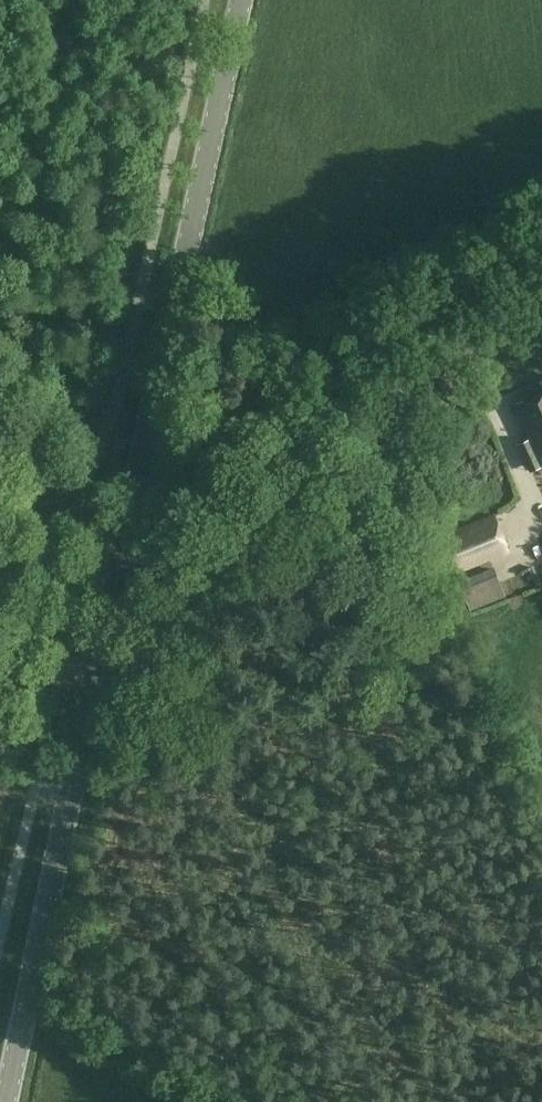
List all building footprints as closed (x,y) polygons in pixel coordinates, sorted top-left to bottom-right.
[(513,444),(527,475),(541,468),(541,389),(513,403),(528,437),(513,444)] [(493,511),(439,534),(456,574),(510,551),(493,511)] [(490,567),(460,579),(471,608),(502,596),(490,567)]
